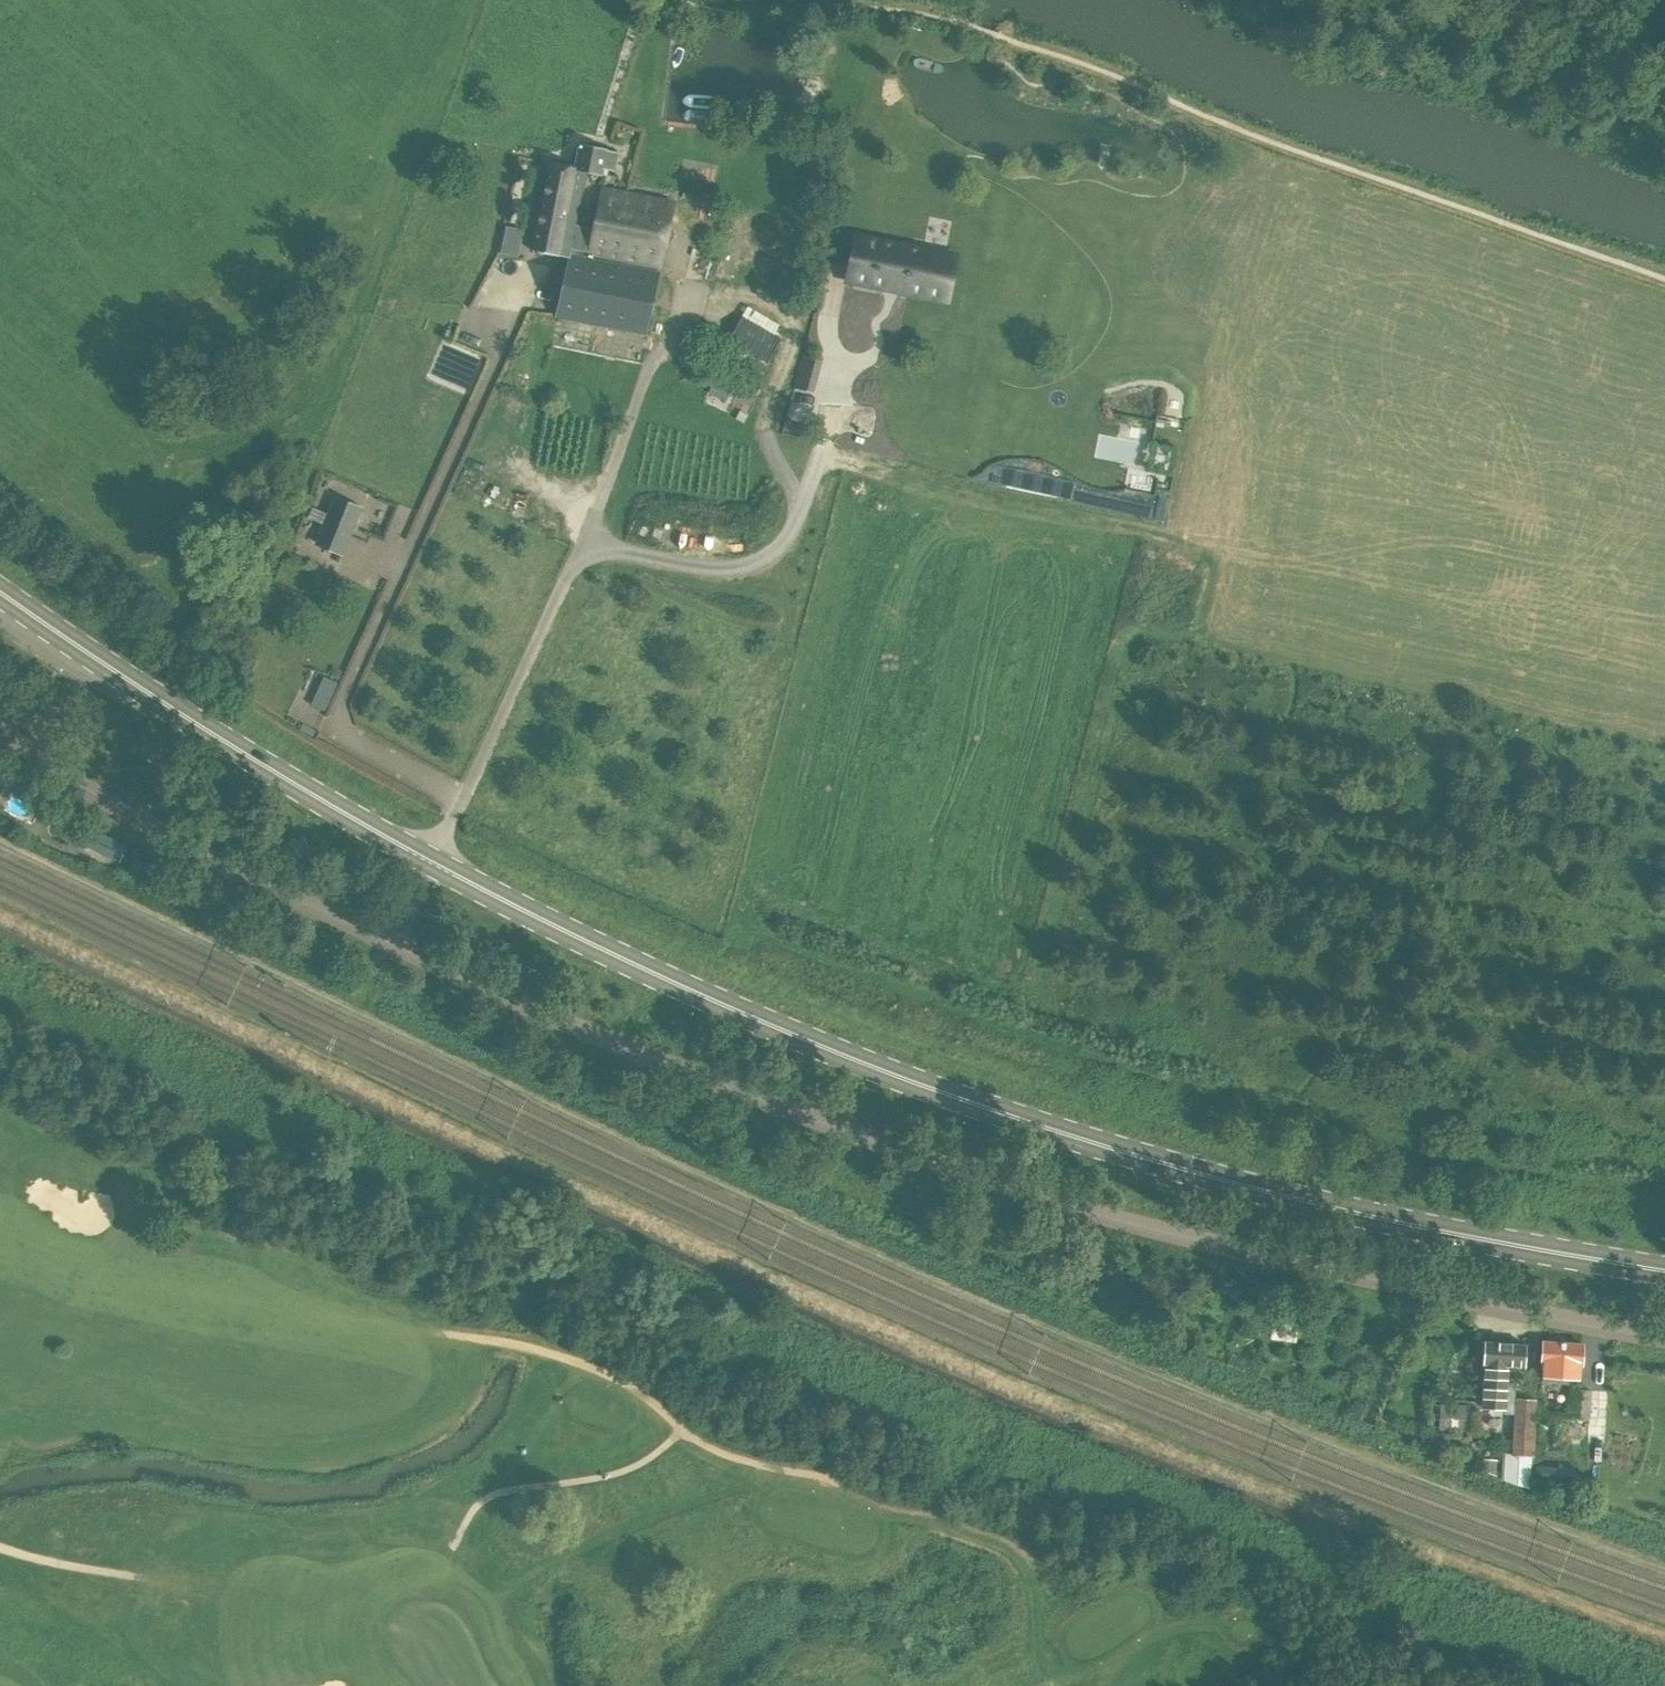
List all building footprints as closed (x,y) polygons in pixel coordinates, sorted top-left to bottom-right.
[(552,161),(534,249),(570,257),(571,252),(588,256),(594,228),(577,224),(588,171),(604,174),(605,168),(615,170),(619,152),(608,149),(608,148),(580,142),(575,165),(552,161)] [(570,257),(557,317),(576,320),(599,325),(646,335),(659,271),(594,257),(594,253),(661,267),(674,203),(603,188),(594,228),(588,256),(571,252),(570,257)] [(503,251),(521,253),(523,226),(505,224),(503,251)] [(862,239),(853,280),(898,288),(906,248),(862,239)] [(906,248),(898,288),(921,293),(921,292),(942,297),(951,257),(906,248)] [(728,340),(767,362),(780,340),(742,317),(728,340)] [(337,495),(336,496),(318,541),(344,551),(362,506),(337,495)] [(327,708),(339,679),(325,673),(313,703),(327,708)] [(105,854),(119,860),(115,869),(114,870),(124,875),(130,862),(136,850),(112,839),(110,838),(103,853),(105,854)] [(1273,1337),(1297,1338),(1298,1316),(1274,1315),(1273,1337)] [(1583,1344),(1582,1344),(1544,1342),(1542,1382),(1569,1384),(1569,1379),(1581,1380),(1583,1344)] [(1483,1408),(1506,1408),(1508,1367),(1524,1367),(1525,1344),(1485,1343),(1483,1408)] [(1573,1391),(1571,1418),(1589,1421),(1590,1392),(1573,1391)] [(1513,1454),(1533,1455),(1536,1399),(1516,1398),(1513,1454)] [(1473,1407),(1437,1405),(1436,1426),(1472,1429),(1473,1407)] [(1534,1458),(1513,1458),(1511,1479),(1520,1483),(1520,1485),(1534,1486),(1534,1458)] [(1479,1467),(1494,1473),(1495,1459),(1480,1459),(1479,1467)]
